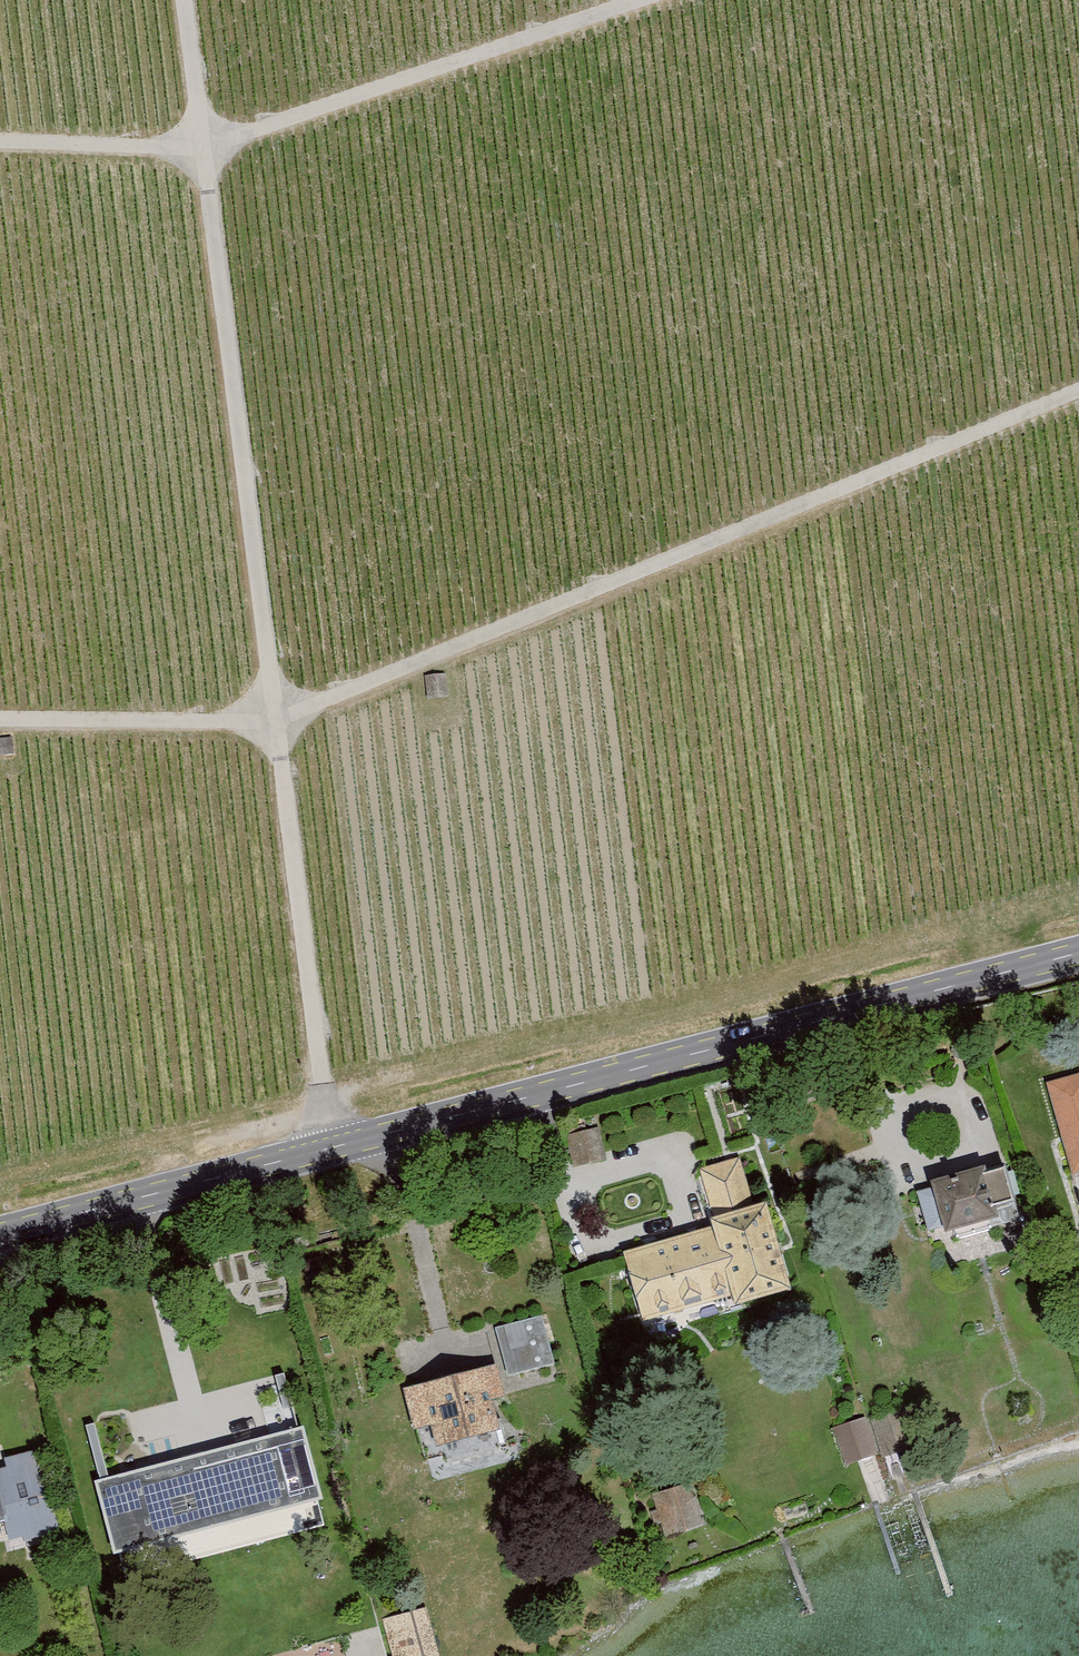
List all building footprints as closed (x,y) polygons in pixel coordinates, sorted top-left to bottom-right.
[(445,673),(426,675),(429,697),(447,695),(445,673)] [(0,737),(0,744),(1,753),(13,752),(12,736),(0,737)] [(1017,1013),(1003,1017),(1007,1035),(1022,1031),(1017,1013)] [(1046,1082),(1071,1174),(1078,1172),(1078,1073),(1046,1082)] [(599,1126),(566,1134),(574,1167),(607,1159),(599,1126)] [(714,1222),(621,1249),(642,1320),(733,1294),(736,1302),(791,1286),(766,1199),(755,1202),(741,1154),(698,1167),(714,1222)] [(1006,1162),(920,1185),(932,1231),(953,1226),(961,1235),(995,1226),(989,1206),(1016,1199),(1006,1162)] [(542,1313),(495,1326),(509,1376),(556,1363),(542,1313)] [(497,1363),(403,1387),(414,1429),(432,1424),(437,1444),(500,1428),(492,1398),(506,1395),(497,1363)] [(906,1404),(869,1416),(882,1458),(919,1447),(906,1404)] [(865,1415),(832,1427),(845,1465),(879,1454),(865,1415)] [(100,1421),(83,1423),(90,1475),(108,1473),(100,1421)] [(304,1426),(96,1481),(115,1552),(322,1498),(304,1426)] [(692,1481),(653,1494),(658,1510),(651,1512),(655,1525),(660,1524),(664,1539),(706,1525),(692,1481)] [(9,1523),(0,1491),(0,1525),(9,1523)] [(382,1618),(392,1655),(440,1655),(427,1606),(382,1618)]
